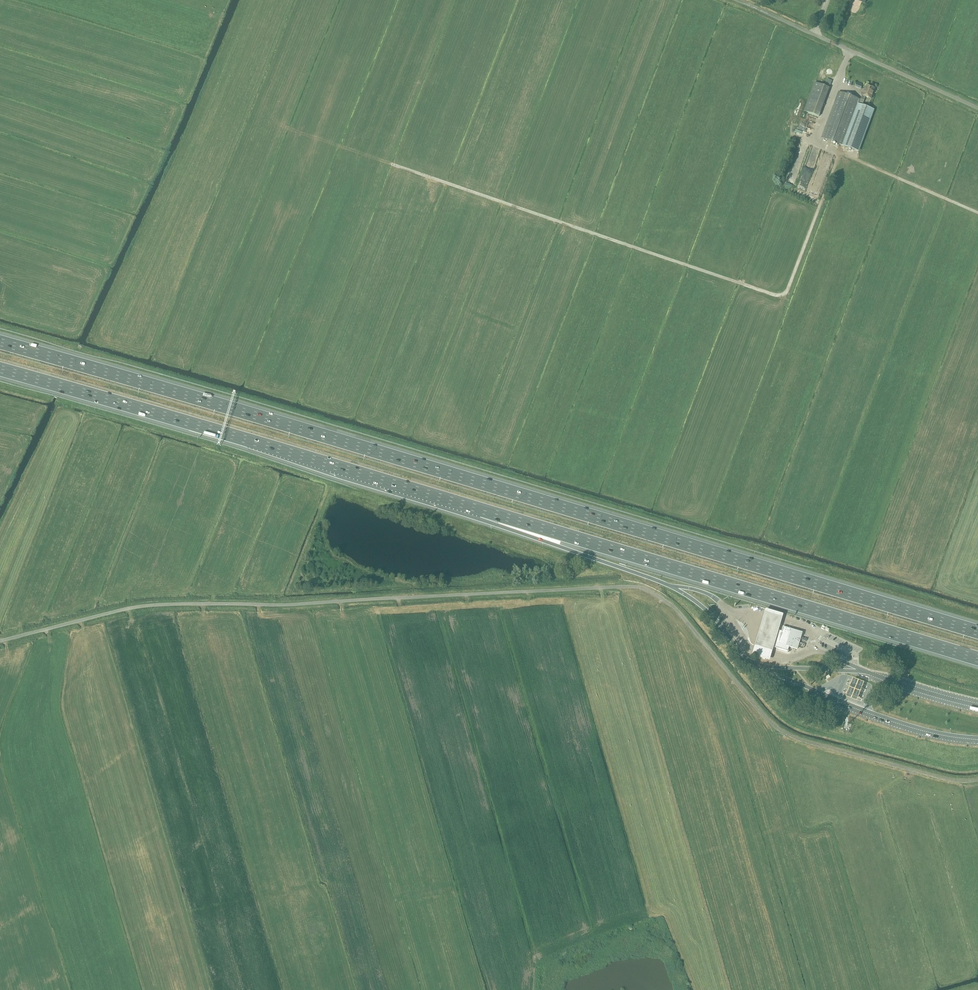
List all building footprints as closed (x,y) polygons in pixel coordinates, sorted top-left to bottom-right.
[(804,111),(819,117),(829,88),(814,83),(804,111)] [(866,86),(865,89),(864,89),(862,96),(860,100),(859,102),(860,103),(863,104),(865,97),(871,99),(875,89),(866,86)] [(838,92),(821,138),(858,152),(873,110),(859,105),(860,103),(859,102),(860,100),(838,92)] [(777,630),(779,630),(783,616),(783,614),(766,609),(752,655),(770,661),(775,642),(774,642),(777,630)] [(774,642),(775,642),(793,648),(797,649),(802,632),(792,629),(783,627),(782,631),(779,630),(777,630),(774,642)] [(864,683),(853,679),(845,697),(856,701),(864,683)]
